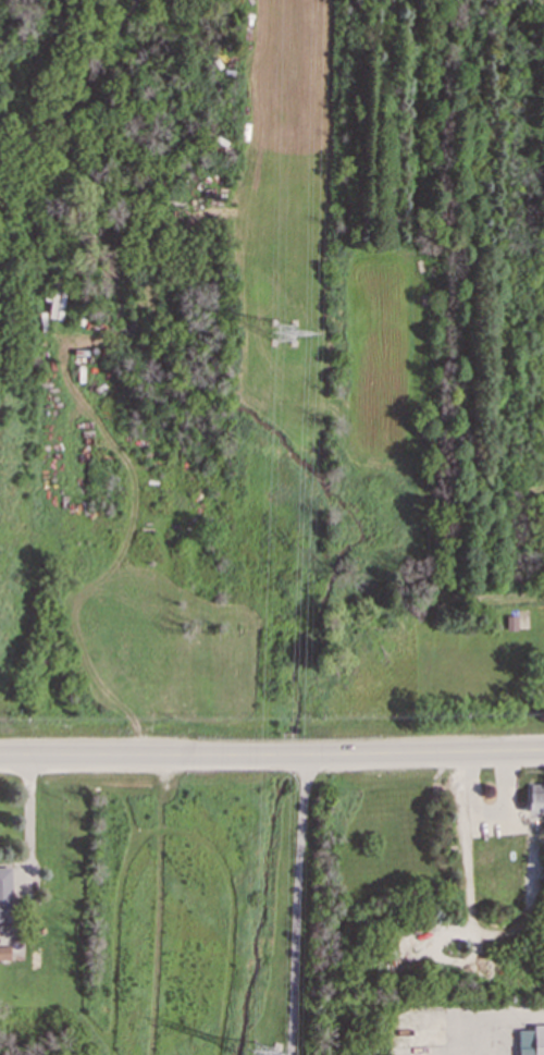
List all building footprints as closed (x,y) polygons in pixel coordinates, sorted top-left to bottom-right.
[(516,615),(505,615),(506,629),(517,629),(516,615)] [(527,784),(527,812),(542,812),(543,805),(543,784),(527,784)] [(11,929),(10,867),(0,867),(0,929),(11,929)] [(9,946),(0,946),(0,959),(9,958),(9,946)] [(532,1030),(517,1030),(517,1054),(543,1054),(543,1024),(532,1025),(532,1030)]
